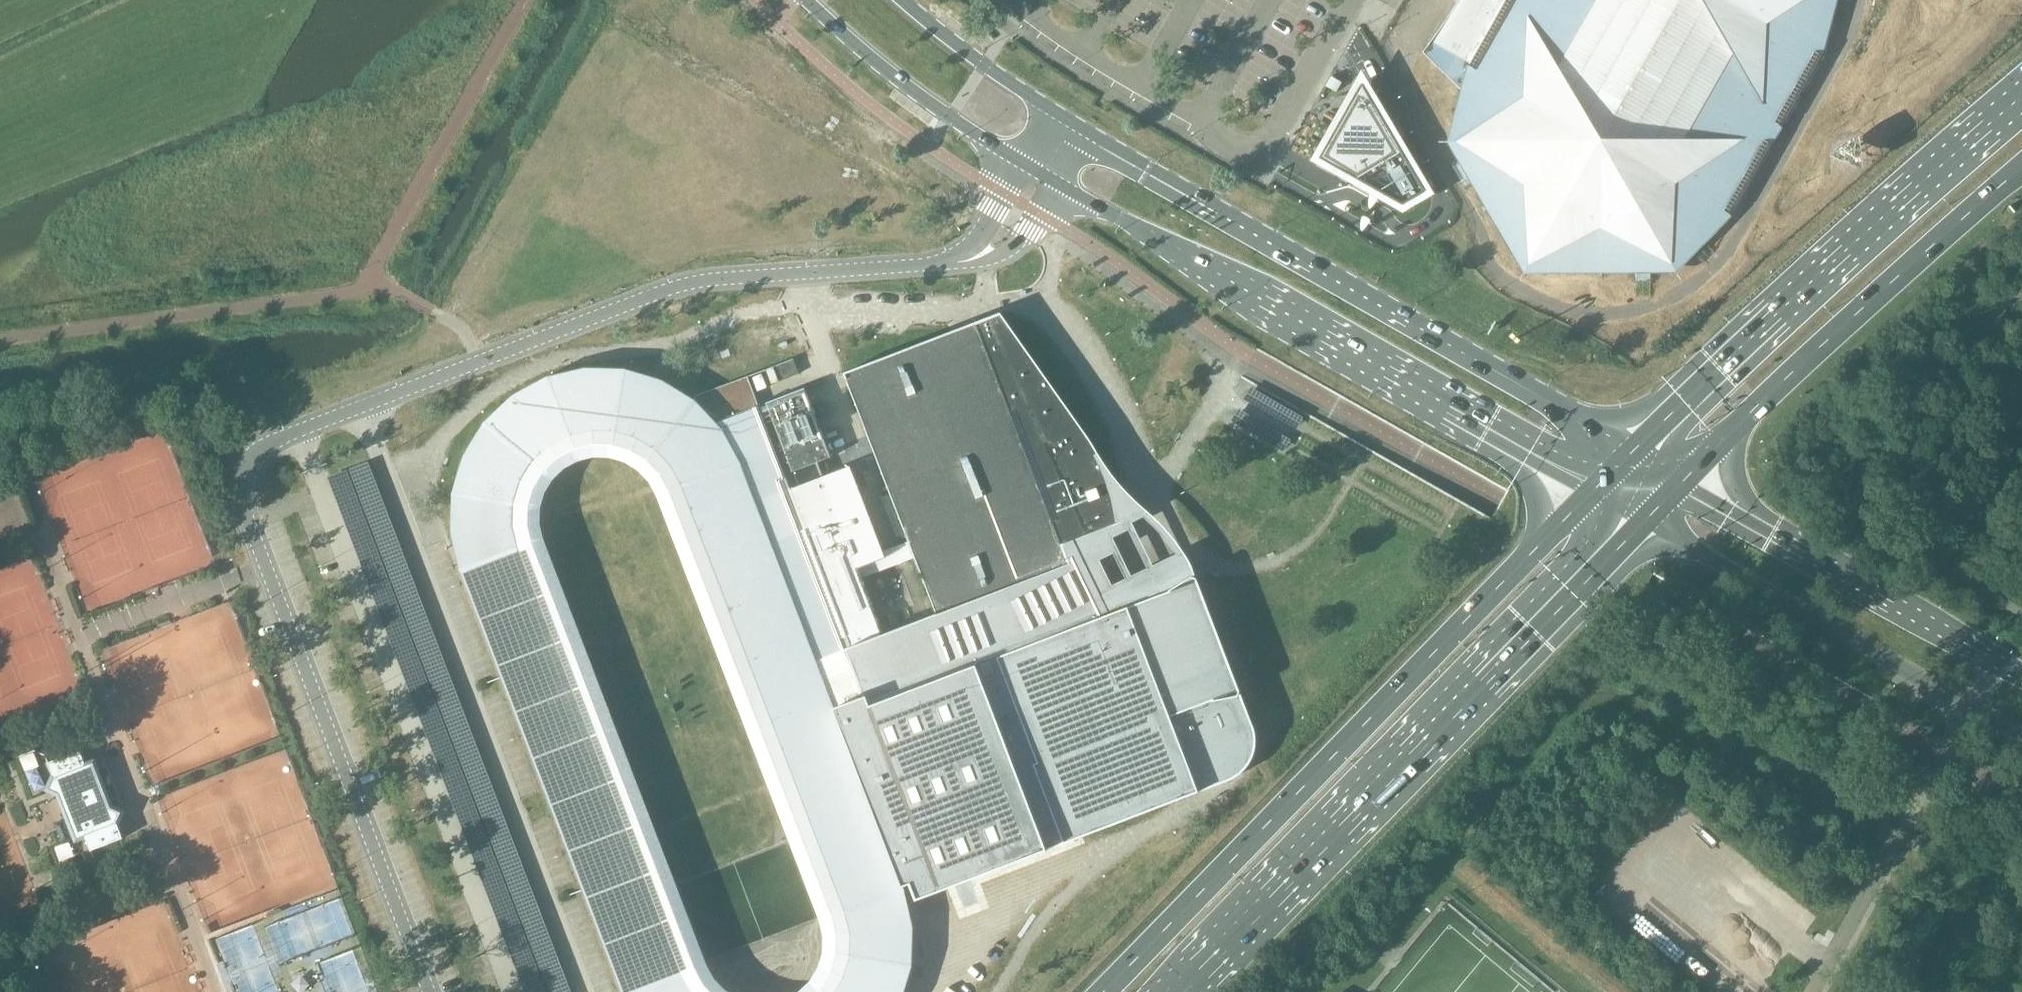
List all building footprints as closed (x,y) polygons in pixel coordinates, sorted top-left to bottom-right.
[(1422,53),(1462,97),(1447,143),(1524,274),(1675,273),(1730,217),(1824,49),(1838,0),(1458,0),(1422,53)] [(1369,98),(1361,85),(1319,159),(1372,189),(1402,206),(1425,193),(1417,180),(1421,178),(1416,169),(1412,172),(1410,167),(1414,165),(1400,141),(1396,144),(1392,138),(1396,135),(1373,96),(1369,98)] [(1000,314),(975,324),(1072,569),(1071,570),(1076,582),(1091,576),(1096,574),(1101,570),(1107,565),(1111,559),(1115,553),(1118,548),(1119,542),(1120,537),(1120,528),(1121,528),(1120,525),(1117,510),(1111,486),(1107,475),(1099,458),(1094,448),(1000,314)] [(909,542),(883,552),(850,466),(790,489),(789,490),(785,491),(846,650),(864,697),(842,706),(833,709),(901,885),(902,887),(904,887),(910,884),(916,900),(955,885),(956,885),(969,880),(970,880),(1082,837),(1169,803),(1212,787),(1216,785),(1228,781),(1229,780),(1230,780),(1231,780),(1231,779),(1232,779),(1233,779),(1233,778),(1234,778),(1235,778),(1235,777),(1236,777),(1237,777),(1237,776),(1238,776),(1238,775),(1239,775),(1240,774),(1241,773),(1242,773),(1242,772),(1243,772),(1243,771),(1244,771),(1244,770),(1245,770),(1245,769),(1246,769),(1246,768),(1247,768),(1247,767),(1247,766),(1248,766),(1248,765),(1249,765),(1249,764),(1250,763),(1250,762),(1251,762),(1251,761),(1251,760),(1252,759),(1252,758),(1253,757),(1253,756),(1253,755),(1254,754),(1254,753),(1254,752),(1254,751),(1255,751),(1255,750),(1255,749),(1255,748),(1255,747),(1255,746),(1255,745),(1255,744),(1256,744),(1256,743),(1256,742),(1256,741),(1256,740),(1255,739),(1255,738),(1255,737),(1255,736),(1255,735),(1255,734),(1255,733),(1254,733),(1254,732),(1254,731),(1254,730),(1254,729),(1253,729),(1253,728),(1253,727),(1191,567),(1191,566),(1190,566),(1190,565),(1190,564),(1189,564),(1189,563),(1188,563),(1188,562),(1187,562),(1186,562),(1186,561),(1185,561),(1184,561),(1184,560),(1183,560),(1182,560),(1181,560),(1180,560),(1179,560),(1178,560),(1177,560),(1176,560),(1175,560),(1175,561),(1174,561),(1173,561),(1159,568),(1149,573),(1101,597),(1091,576),(1076,582),(1071,570),(1072,569),(975,324),(952,333),(844,374),(844,375),(909,542)] [(793,360),(777,366),(783,381),(799,375),(793,360)] [(773,368),(766,371),(771,385),(779,382),(773,368)] [(907,981),(912,955),(911,929),(907,903),(916,900),(910,884),(904,887),(902,887),(901,885),(833,709),(842,706),(864,697),(846,650),(785,491),(789,490),(757,407),(743,413),(743,414),(756,448),(735,456),(731,457),(719,434),(713,425),(717,423),(695,401),(694,400),(676,388),(653,378),(628,373),(602,373),(578,372),(553,379),(529,390),(505,407),(487,426),(473,449),(460,475),(455,502),(456,529),(463,553),(627,978),(632,991),(702,991),(690,979),(520,534),(518,506),(528,478),(545,457),(570,444),(598,437),(627,440),(653,453),(674,476),(845,921),(847,950),(839,979),(830,991),(903,991),(907,981)] [(697,396),(694,400),(695,401),(717,423),(743,413),(757,407),(759,407),(758,404),(757,404),(754,397),(755,397),(748,377),(697,396)] [(805,389),(766,404),(792,473),(814,465),(831,458),(805,389)] [(717,423),(713,425),(719,434),(731,457),(735,456),(756,448),(743,414),(743,413),(717,423)] [(84,837),(90,852),(123,840),(93,764),(85,767),(80,752),(47,764),(53,780),(48,790),(59,795),(76,840),(84,837)]
